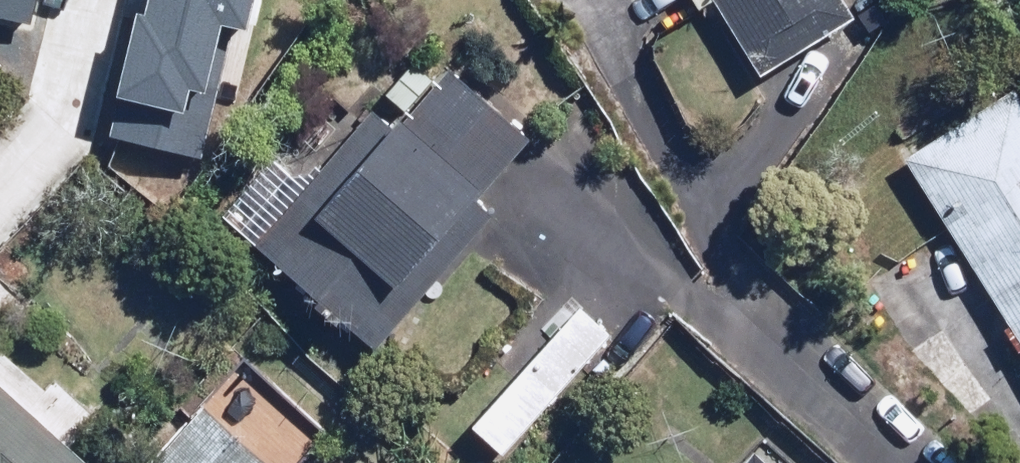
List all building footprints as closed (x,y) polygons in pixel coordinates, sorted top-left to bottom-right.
[(62,94),(83,98),(75,146),(171,162),(199,0),(100,0),(96,24),(75,20),(62,94)] [(766,73),(858,15),(848,0),(720,0),(766,73)] [(323,166),(342,182),(313,216),(302,206),(268,246),(383,344),(418,303),(403,290),(532,139),(456,75),(447,86),(415,58),(385,93),(411,116),(400,129),(373,107),(323,166)] [(1015,88),(905,159),(1019,336),(1019,96),(1015,88)] [(614,335),(578,300),(463,418),(498,453),(614,335)] [(0,381),(0,462),(92,462),(0,381)] [(240,437),(217,462),(270,462),(240,437)] [(753,451),(741,462),(766,462),(753,451)]
